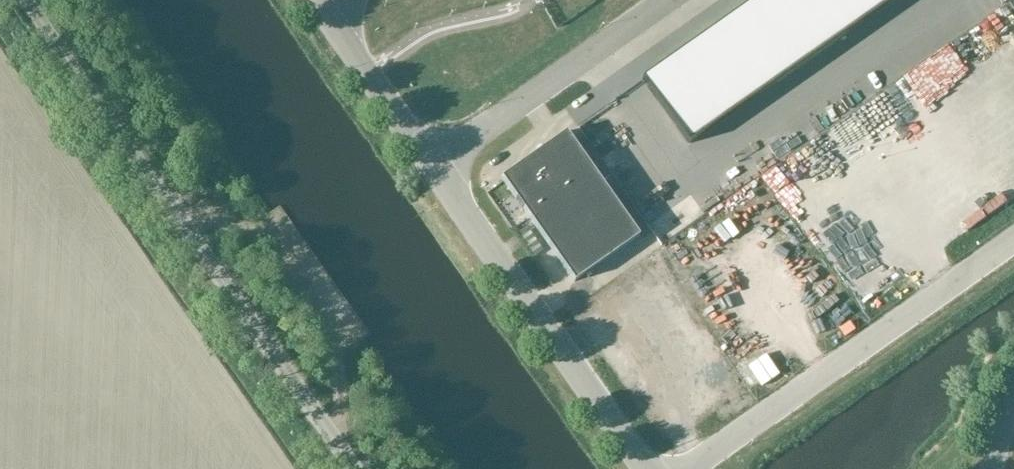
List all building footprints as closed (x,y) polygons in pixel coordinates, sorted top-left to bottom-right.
[(643,79),(689,145),(895,0),(756,0),(643,79)] [(1007,9),(1013,5),(1013,0),(1002,0),(1007,9)] [(501,177),(574,282),(640,236),(566,132),(501,177)]
